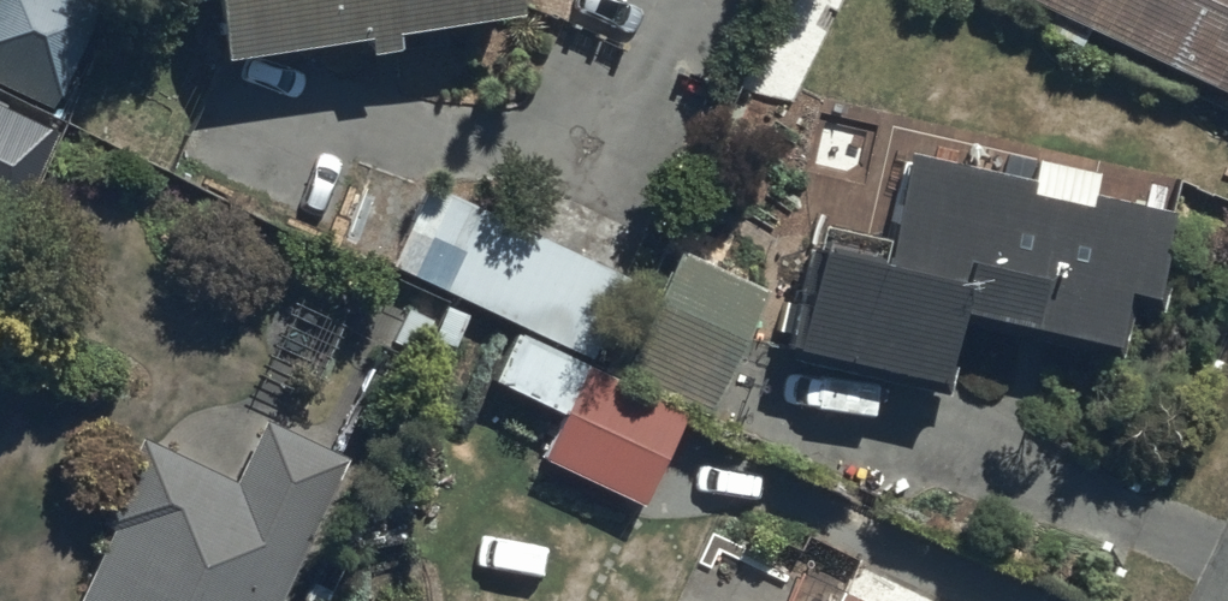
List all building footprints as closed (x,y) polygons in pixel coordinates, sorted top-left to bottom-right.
[(50,118),(95,21),(49,0),(0,0),(0,94),(50,118)] [(214,88),(359,69),(361,80),(396,76),(395,64),(511,49),(504,0),(204,0),(214,88)] [(1227,115),(1227,0),(978,0),(1227,115)] [(55,142),(0,117),(0,237),(10,242),(55,142)] [(809,271),(787,375),(938,406),(953,335),(1110,368),(1121,315),(1148,321),(1168,229),(1086,212),(1092,184),(1035,171),(1029,198),(899,171),(875,285),(809,271)] [(624,295),(418,201),(382,282),(588,375),(624,295)] [(761,307),(673,266),(655,305),(635,296),(616,338),(640,349),(623,384),(707,423),(761,307)] [(584,379),(513,348),(490,398),(561,429),(541,476),(640,520),(678,434),(579,390),(584,379)] [(139,451),(95,540),(115,550),(90,600),(286,600),(348,477),(259,433),(228,495),(139,451)]
